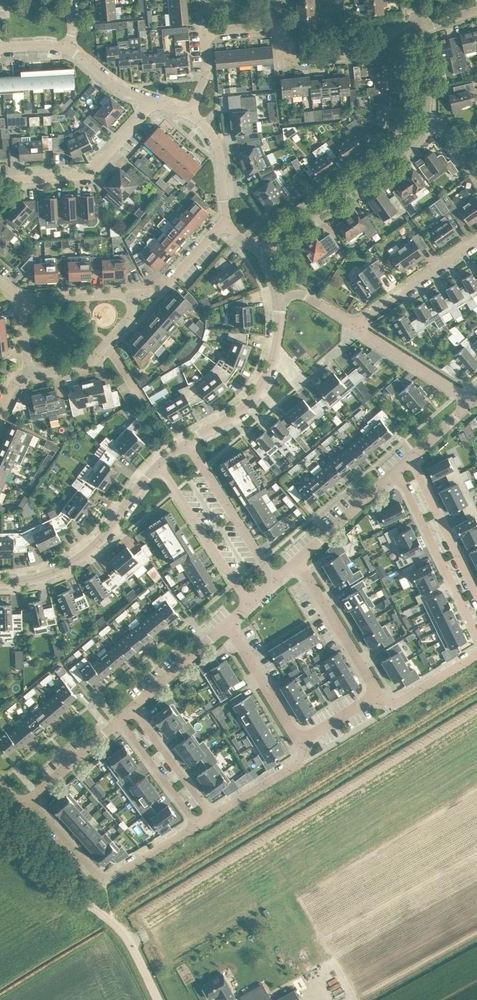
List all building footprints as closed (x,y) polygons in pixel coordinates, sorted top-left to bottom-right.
[(114,0),(97,0),(98,9),(115,7),(114,0)] [(187,12),(186,0),(168,2),(169,13),(187,12)] [(387,3),(386,1),(355,4),(365,3),(366,10),(355,11),(356,16),(366,15),(384,13),(383,6),(386,6),(386,3),(387,3)] [(325,3),(293,6),(293,8),(294,8),(295,11),(297,10),(298,17),(294,17),(294,18),(316,16),(326,15),(325,10),(316,11),(315,4),(325,3)] [(116,18),(115,7),(98,9),(99,20),(116,18)] [(188,23),(187,12),(169,13),(171,25),(188,23)] [(317,22),(316,16),(294,18),(294,20),(296,20),(296,23),(298,22),(299,29),(317,28),(327,27),(327,21),(317,22)] [(145,19),(138,20),(139,31),(146,30),(145,19)] [(127,21),(116,22),(117,31),(124,30),(124,27),(127,27),(127,21)] [(455,39),(463,71),(469,70),(465,53),(476,50),(471,30),(460,33),(461,38),(455,39)] [(436,39),(439,50),(435,51),(435,57),(440,56),(441,59),(450,56),(454,74),(463,71),(455,39),(449,41),(448,36),(436,39)] [(140,43),(129,44),(131,66),(137,65),(137,68),(142,67),(141,51),(140,43)] [(107,46),(107,44),(99,44),(97,44),(98,56),(107,55),(107,62),(113,62),(114,66),(116,65),(116,64),(119,64),(119,67),(120,67),(118,45),(107,46)] [(118,45),(120,67),(131,66),(129,50),(124,50),(124,47),(118,47),(118,45)] [(274,62),(272,46),(260,47),(262,63),(274,62)] [(182,47),(175,47),(176,57),(177,73),(189,72),(187,52),(183,53),(182,47)] [(262,63),(260,47),(249,48),(251,64),(262,63)] [(165,71),(164,48),(156,49),(157,54),(153,54),(154,70),(160,69),(160,72),(165,71)] [(251,64),(249,48),(238,49),(239,65),(251,64)] [(239,65),(238,49),(226,50),(228,66),(239,65)] [(228,66),(226,50),(215,51),(216,67),(228,66)] [(142,67),(143,71),(154,70),(153,54),(147,55),(147,51),(141,51),(142,67)] [(164,54),(166,74),(177,73),(176,57),(171,58),(170,54),(164,54)] [(396,65),(375,67),(376,77),(396,76),(396,65)] [(74,85),(73,68),(63,69),(64,85),(74,85)] [(54,86),(53,69),(42,70),(43,87),(54,86)] [(64,85),(63,69),(53,69),(54,86),(64,85)] [(43,87),(42,70),(32,71),(33,87),(43,87)] [(33,87),(32,71),(22,71),(22,75),(23,88),(33,87)] [(302,95),(299,72),(295,73),(295,77),(290,78),(292,96),(302,95)] [(304,72),(299,72),(302,95),(311,94),(310,80),(310,76),(304,76),(304,72)] [(342,72),(338,73),(340,94),(350,93),(351,101),(357,100),(355,88),(350,88),(348,76),(343,77),(342,72)] [(340,94),(338,73),(333,73),(334,78),(329,78),(331,95),(340,94)] [(285,74),(280,75),(282,97),(292,96),(290,78),(285,78),(285,74)] [(323,74),(319,75),(321,96),(322,102),(326,101),(326,96),(331,95),(329,78),(324,79),(323,74)] [(23,88),(22,75),(12,76),(13,93),(23,92),(23,88)] [(321,96),(319,75),(314,75),(315,80),(310,80),(311,94),(312,97),(321,96)] [(13,93),(12,76),(2,77),(3,93),(13,93)] [(398,86),(396,76),(376,78),(377,86),(367,87),(368,95),(384,96),(383,88),(398,86)] [(473,82),(467,83),(453,87),(455,94),(449,95),(453,113),(461,111),(460,107),(472,104),(469,92),(475,90),(473,82)] [(96,88),(92,84),(84,93),(88,97),(96,88)] [(384,96),(368,95),(370,102),(379,105),(377,113),(396,119),(400,109),(386,104),(386,96),(384,96)] [(124,108),(111,96),(103,106),(118,119),(123,113),(123,112),(122,113),(121,111),(124,108)] [(70,97),(65,103),(65,109),(73,100),(70,97)] [(257,103),(251,103),(241,104),(242,111),(229,112),(230,123),(250,121),(250,115),(256,115),(258,113),(257,103)] [(87,116),(98,126),(102,121),(107,126),(110,123),(112,124),(112,125),(118,119),(103,106),(95,114),(92,111),(87,116)] [(396,119),(377,113),(374,122),(359,118),(356,120),(367,130),(372,133),(379,124),(393,129),(396,119)] [(99,127),(87,116),(83,121),(86,123),(82,128),(73,132),(83,152),(92,147),(89,139),(95,132),(99,127)] [(356,120),(355,119),(347,125),(349,128),(345,131),(348,136),(344,139),(356,156),(364,150),(356,138),(367,130),(356,120)] [(257,124),(251,124),(250,121),(230,123),(231,135),(244,133),(247,141),(261,138),(257,124)] [(174,136),(171,133),(168,131),(166,134),(158,126),(144,142),(166,161),(180,146),(172,139),(174,136)] [(284,140),(298,131),(295,126),(283,128),(283,133),(284,139),(284,140)] [(83,152),(73,132),(64,136),(58,137),(59,149),(69,149),(73,157),(83,152)] [(42,140),(31,141),(32,159),(43,158),(43,150),(53,149),(52,137),(49,138),(49,135),(42,135),(42,140)] [(20,159),(32,159),(31,141),(30,136),(22,136),(12,137),(13,151),(14,154),(19,154),(20,159)] [(263,144),(261,138),(247,141),(249,149),(237,153),(241,164),(259,157),(255,147),(263,144)] [(331,138),(326,142),(334,153),(339,150),(347,162),(356,156),(344,139),(336,144),(331,138)] [(334,153),(326,142),(321,145),(313,151),(317,158),(329,175),(338,169),(329,157),(334,153)] [(180,146),(166,161),(188,181),(201,165),(193,158),(196,155),(190,150),(188,153),(180,146)] [(425,162),(419,167),(427,179),(446,166),(452,175),(458,170),(450,159),(447,161),(442,154),(440,154),(436,156),(433,151),(422,159),(425,162)] [(274,170),(271,164),(266,154),(259,157),(241,164),(245,175),(257,170),(261,177),(274,170)] [(320,181),(329,175),(317,158),(308,164),(304,157),(299,161),(307,172),(312,169),(320,181)] [(138,158),(134,163),(141,169),(147,174),(151,169),(146,164),(138,158)] [(120,169),(118,171),(116,171),(113,174),(113,176),(112,177),(130,192),(137,184),(140,187),(146,181),(130,167),(126,172),(123,169),(122,170),(120,169)] [(395,186),(401,194),(403,197),(413,190),(414,192),(425,184),(414,169),(403,177),(405,179),(395,186)] [(254,192),(260,201),(283,185),(274,170),(261,177),(265,184),(254,192)] [(130,192),(112,177),(112,178),(110,178),(107,181),(107,183),(105,186),(107,187),(106,188),(109,191),(104,196),(118,208),(124,202),(122,200),(130,192)] [(160,177),(155,182),(168,193),(172,188),(160,177)] [(187,184),(191,187),(195,183),(191,179),(187,184)] [(290,193),(283,185),(260,201),(267,211),(278,203),(282,208),(298,197),(294,191),(290,193)] [(368,201),(374,209),(376,212),(377,211),(383,220),(390,215),(391,217),(396,218),(398,217),(407,210),(395,194),(388,198),(383,191),(368,201)] [(83,193),(83,196),(81,196),(82,208),(75,208),(76,218),(75,218),(76,223),(88,223),(88,217),(94,217),(94,205),(93,195),(91,195),(91,193),(83,193)] [(209,205),(196,193),(191,198),(191,197),(184,205),(187,208),(201,221),(204,217),(205,219),(209,215),(208,213),(209,212),(208,212),(206,210),(209,205)] [(57,219),(57,223),(69,223),(69,218),(75,218),(76,218),(75,208),(75,196),(73,196),(73,194),(64,194),(64,197),(63,197),(64,209),(57,209),(58,219),(57,219)] [(172,201),(175,197),(171,194),(168,197),(164,194),(162,196),(168,202),(172,201)] [(46,195),(46,198),(44,198),(45,210),(38,210),(38,216),(40,225),(51,225),(50,219),(57,219),(58,219),(57,209),(56,197),(55,197),(55,195),(46,195)] [(446,205),(461,226),(467,222),(469,225),(476,220),(476,199),(475,196),(458,209),(452,201),(446,205)] [(449,210),(441,198),(434,202),(443,215),(449,210)] [(7,214),(14,220),(19,224),(27,215),(31,218),(36,212),(35,200),(30,200),(26,204),(20,199),(7,214)] [(161,199),(153,207),(157,210),(165,202),(161,199)] [(187,208),(184,205),(176,213),(180,216),(194,229),(194,228),(196,229),(200,225),(198,224),(201,221),(187,208)] [(408,212),(408,213),(412,218),(418,214),(412,205),(406,209),(408,212)] [(157,210),(153,207),(146,215),(150,218),(157,210)] [(337,224),(343,232),(348,240),(363,229),(369,238),(378,231),(367,215),(361,219),(355,211),(337,224)] [(180,216),(176,213),(169,221),(187,237),(189,234),(191,235),(195,231),(193,229),(194,229),(180,216)] [(139,223),(143,227),(150,218),(146,215),(139,223)] [(430,233),(433,237),(439,246),(457,233),(451,225),(448,220),(445,216),(440,219),(443,223),(441,225),(440,224),(433,229),(433,230),(430,233)] [(0,256),(6,250),(3,247),(15,234),(0,221),(0,256)] [(169,221),(162,229),(166,232),(179,245),(180,244),(182,246),(185,241),(184,240),(187,237),(169,221)] [(139,223),(132,231),(135,234),(143,227),(139,223)] [(166,232),(158,241),(172,253),(179,245),(166,232)] [(418,232),(411,238),(407,240),(409,242),(391,255),(401,270),(415,260),(416,262),(424,256),(421,251),(428,246),(418,232)] [(320,266),(327,261),(324,258),(340,247),(330,233),(318,241),(317,239),(304,248),(313,261),(315,259),(320,266)] [(147,245),(151,249),(165,261),(172,253),(158,241),(154,237),(152,238),(150,238),(147,241),(148,244),(147,245)] [(151,249),(144,256),(139,252),(133,255),(134,258),(139,267),(144,264),(148,260),(157,269),(157,270),(165,261),(151,249)] [(129,254),(113,255),(113,259),(115,277),(126,276),(125,271),(130,271),(136,268),(129,254)] [(221,255),(220,257),(213,264),(221,271),(214,276),(218,281),(217,281),(219,284),(220,283),(223,288),(230,283),(234,293),(237,292),(246,287),(240,276),(243,274),(234,262),(231,264),(221,255)] [(79,261),(79,256),(68,256),(68,258),(62,258),(63,276),(69,275),(69,279),(69,280),(81,279),(79,261)] [(79,261),(81,279),(92,278),(91,269),(97,269),(96,256),(90,256),(90,260),(79,261)] [(103,259),(103,256),(96,256),(97,269),(103,269),(103,277),(103,278),(115,277),(113,259),(103,259)] [(30,257),(28,259),(21,267),(31,277),(35,276),(35,281),(35,282),(47,281),(45,263),(35,263),(35,261),(30,257)] [(63,276),(62,258),(56,258),(56,262),(45,263),(47,281),(58,280),(58,276),(63,276)] [(377,259),(358,273),(362,278),(360,279),(359,279),(349,286),(354,292),(356,291),(362,300),(370,294),(369,292),(383,283),(379,277),(387,272),(377,259)] [(473,299),(476,297),(476,280),(472,274),(462,280),(466,286),(473,299)] [(457,309),(468,303),(472,311),(476,308),(476,306),(473,299),(466,286),(460,290),(456,283),(446,289),(450,296),(457,309)] [(171,295),(167,298),(183,312),(187,308),(190,311),(198,301),(188,291),(184,297),(177,291),(172,296),(171,295)] [(434,305),(441,319),(451,313),(456,321),(462,317),(457,309),(450,296),(444,299),(440,293),(430,299),(434,305)] [(246,306),(243,297),(225,304),(228,313),(226,313),(226,314),(234,313),(235,326),(253,325),(252,317),(253,317),(253,313),(252,313),(251,305),(246,306)] [(161,309),(174,322),(183,312),(167,298),(164,302),(165,304),(161,309)] [(414,308),(419,317),(425,327),(435,322),(440,330),(446,326),(441,319),(434,305),(428,309),(424,302),(414,308)] [(150,317),(166,331),(174,322),(161,309),(156,315),(154,313),(150,317)] [(405,313),(393,320),(405,341),(417,334),(416,333),(425,327),(419,317),(410,322),(405,313)] [(166,331),(150,317),(147,320),(149,322),(144,328),(158,340),(166,331)] [(195,324),(199,327),(203,330),(204,323),(200,319),(195,324)] [(134,335),(150,349),(154,353),(162,344),(144,328),(140,333),(138,331),(134,335)] [(212,329),(206,328),(204,339),(209,341),(212,329)] [(247,333),(229,331),(228,339),(233,341),(230,350),(247,357),(247,356),(251,345),(246,343),(247,333)] [(133,354),(141,367),(150,357),(146,353),(150,349),(134,335),(131,339),(133,341),(128,347),(134,352),(133,354)] [(460,343),(464,347),(475,359),(476,357),(476,340),(472,344),(467,337),(460,343)] [(7,339),(0,340),(0,360),(1,361),(3,359),(2,351),(8,350),(7,339)] [(190,344),(186,348),(190,352),(194,348),(190,344)] [(441,368),(452,375),(453,375),(463,366),(469,374),(476,367),(476,361),(464,347),(454,356),(454,357),(441,368)] [(190,352),(186,348),(182,353),(186,356),(190,352)] [(368,399),(373,394),(361,379),(365,375),(366,377),(377,367),(362,349),(351,358),(358,366),(348,375),(357,386),(359,388),(368,399)] [(226,359),(221,356),(216,363),(230,374),(237,365),(242,368),(246,357),(247,357),(230,350),(226,359)] [(194,364),(203,353),(200,351),(192,360),(194,364)] [(171,359),(166,364),(170,367),(176,364),(171,359)] [(194,364),(192,360),(181,367),(183,371),(194,364)] [(166,364),(164,362),(160,367),(164,370),(170,367),(166,364)] [(230,374),(216,363),(211,370),(215,374),(207,380),(219,395),(219,394),(228,387),(224,382),(230,374)] [(341,399),(357,386),(348,375),(340,381),(334,373),(325,380),(341,399)] [(196,382),(189,385),(198,400),(205,397),(209,402),(218,394),(219,395),(207,380),(204,375),(196,382)] [(397,377),(386,387),(392,395),(397,390),(399,393),(398,393),(415,413),(429,401),(423,394),(425,392),(426,394),(427,393),(420,385),(417,388),(412,382),(405,387),(404,385),(397,377)] [(95,379),(87,381),(92,404),(102,402),(104,408),(115,406),(113,399),(111,389),(104,390),(101,379),(95,381),(95,379)] [(326,411),(341,399),(325,380),(317,388),(324,396),(317,401),(326,411)] [(92,404),(87,381),(79,382),(80,384),(74,385),(76,397),(69,398),(73,415),(84,413),(83,406),(92,404)] [(181,394),(174,399),(183,415),(193,409),(190,404),(198,400),(189,385),(178,389),(181,394)] [(50,389),(43,390),(48,409),(50,421),(58,419),(57,414),(67,412),(66,408),(64,398),(58,400),(56,390),(51,391),(50,389)] [(42,411),(48,409),(43,390),(37,392),(37,394),(32,395),(34,405),(29,406),(31,416),(32,419),(43,417),(42,411)] [(161,399),(153,404),(163,420),(169,416),(172,421),(182,415),(183,416),(183,415),(174,399),(170,394),(161,399)] [(325,411),(316,400),(315,400),(317,402),(310,407),(303,399),(295,406),(302,415),(310,424),(325,411)] [(295,437),(310,425),(302,415),(295,406),(286,414),(293,422),(287,428),(293,435),(295,437)] [(362,415),(367,411),(363,407),(358,411),(362,415)] [(376,414),(367,422),(368,423),(383,440),(392,433),(386,426),(392,421),(381,409),(376,414)] [(137,418),(120,434),(137,451),(145,443),(137,435),(143,429),(144,431),(145,431),(137,418)] [(290,449),(284,442),(293,435),(287,428),(279,419),(270,427),(275,433),(270,437),(280,450),(284,454),(290,449)] [(350,425),(347,421),(341,425),(345,429),(350,425)] [(383,440),(368,423),(360,429),(363,432),(363,433),(375,447),(383,440)] [(34,434),(29,432),(12,424),(7,434),(29,445),(34,434)] [(271,458),(280,450),(270,437),(265,431),(256,439),(261,445),(256,449),(263,457),(266,462),(271,468),(276,464),(271,458)] [(464,432),(459,434),(462,441),(467,439),(464,432)] [(363,433),(354,440),(367,454),(375,447),(363,433)] [(3,444),(19,452),(25,454),(29,445),(7,434),(3,444)] [(137,451),(120,434),(106,448),(117,459),(118,458),(116,457),(121,451),(129,459),(137,451)] [(367,454),(354,440),(346,447),(358,461),(367,454)] [(15,462),(20,464),(25,454),(19,452),(3,444),(0,449),(0,455),(15,462)] [(358,461),(346,447),(338,454),(350,468),(358,461)] [(93,467),(109,480),(112,481),(119,471),(118,471),(119,471),(110,464),(116,457),(117,459),(107,449),(100,458),(100,457),(93,467)] [(220,464),(245,503),(260,494),(267,489),(242,452),(230,460),(229,459),(220,464)] [(296,458),(292,453),(287,457),(291,462),(296,458)] [(338,454),(330,461),(342,475),(350,468),(338,454)] [(0,455),(0,467),(10,471),(15,462),(0,455)] [(451,456),(427,468),(432,479),(445,473),(448,479),(460,473),(451,456)] [(263,457),(258,461),(261,465),(266,462),(263,457)] [(330,461),(322,468),(334,482),(342,475),(330,461)] [(42,463),(42,462),(36,471),(41,474),(47,465),(42,463)] [(271,468),(266,462),(261,465),(267,471),(271,468)] [(87,463),(76,478),(83,484),(93,491),(97,485),(104,490),(105,490),(103,489),(109,480),(93,467),(87,463)] [(6,481),(10,471),(0,467),(0,479),(6,481)] [(322,468),(314,475),(325,489),(334,482),(322,468)] [(468,490),(460,473),(448,479),(451,485),(439,491),(445,502),(468,490)] [(325,489),(314,475),(306,482),(308,484),(307,485),(317,496),(325,489)] [(296,489),(293,484),(287,489),(297,501),(303,496),(309,503),(317,496),(307,485),(308,484),(306,482),(305,481),(296,489)] [(78,489),(70,499),(86,511),(88,513),(96,504),(96,503),(88,497),(93,491),(83,484),(78,489)] [(468,490),(445,502),(450,512),(461,507),(464,513),(476,507),(473,500),(468,490)] [(251,512),(266,503),(260,494),(245,503),(251,512)] [(282,498),(286,503),(290,499),(286,494),(282,498)] [(86,511),(70,499),(62,508),(63,509),(58,515),(66,525),(73,516),(81,522),(79,520),(86,511)] [(405,513),(399,502),(387,508),(383,500),(372,509),(380,525),(405,513)] [(266,503),(251,512),(257,522),(272,512),(266,503)] [(476,507),(464,513),(467,520),(455,526),(460,536),(461,536),(476,528),(476,509),(476,507)] [(293,511),(297,516),(301,512),(297,508),(293,511)] [(162,518),(149,527),(173,566),(180,562),(179,560),(193,551),(181,532),(182,531),(170,512),(161,517),(162,518)] [(277,521),(272,512),(257,522),(262,531),(264,530),(277,521)] [(58,515),(40,523),(51,545),(61,540),(56,530),(66,525),(58,515)] [(264,530),(270,539),(285,530),(279,521),(264,530)] [(40,523),(22,532),(25,545),(26,545),(35,540),(40,550),(51,545),(40,523)] [(415,538),(410,527),(399,533),(396,526),(384,532),(392,549),(394,548),(415,538)] [(461,536),(466,547),(476,542),(476,528),(461,536)] [(22,532),(3,533),(3,545),(3,557),(14,556),(14,545),(25,545),(22,532)] [(422,548),(417,537),(415,538),(394,548),(399,558),(397,559),(400,566),(412,560),(409,554),(422,548)] [(334,557),(323,564),(329,575),(347,564),(352,561),(345,551),(338,540),(329,549),(334,557)] [(127,546),(118,553),(134,572),(149,559),(141,546),(142,548),(134,555),(127,546)] [(148,547),(144,550),(148,556),(152,553),(148,547)] [(194,550),(193,551),(179,560),(180,562),(185,570),(201,560),(194,550)] [(118,553),(110,561),(117,569),(110,575),(111,576),(118,586),(134,572),(118,553)] [(201,560),(185,570),(191,579),(206,569),(201,560)] [(416,569),(413,563),(401,568),(405,575),(406,575),(411,585),(416,582),(433,574),(434,574),(429,563),(416,569)] [(347,564),(329,575),(335,585),(346,578),(350,584),(364,575),(360,569),(353,573),(347,564)] [(154,566),(147,571),(155,581),(161,576),(159,573),(154,566)] [(206,569),(191,579),(196,588),(195,588),(196,590),(211,579),(212,579),(206,569)] [(370,575),(374,580),(379,577),(376,572),(370,575)] [(96,574),(85,581),(89,588),(98,602),(110,594),(109,592),(113,589),(118,595),(123,592),(118,586),(111,576),(102,582),(96,574)] [(438,585),(433,574),(416,582),(421,593),(414,596),(418,603),(422,601),(430,597),(427,590),(438,585)] [(196,590),(202,598),(217,588),(211,579),(196,590)] [(354,592),(342,599),(348,609),(368,596),(363,587),(366,585),(362,579),(351,586),(354,592)] [(71,589),(58,594),(67,617),(80,611),(79,610),(89,605),(84,594),(74,598),(71,589)] [(166,599),(156,608),(168,622),(178,614),(172,607),(178,602),(168,590),(162,595),(166,599)] [(446,601),(442,592),(430,597),(422,601),(426,611),(446,601)] [(369,596),(348,609),(350,608),(355,617),(370,608),(375,605),(369,596)] [(41,600),(29,602),(31,612),(29,612),(31,619),(32,619),(34,626),(36,634),(47,631),(46,625),(57,623),(53,606),(43,608),(41,600)] [(137,601),(132,605),(135,609),(140,605),(137,601)] [(452,611),(447,601),(446,601),(426,611),(431,621),(451,611),(452,611)] [(13,636),(13,630),(23,630),(22,613),(21,613),(12,614),(11,604),(0,605),(0,636),(13,636)] [(156,608),(148,614),(160,629),(168,622),(156,608)] [(370,608),(355,617),(361,626),(376,618),(370,609),(370,608)] [(456,621),(451,611),(431,621),(436,630),(456,621)] [(148,614),(140,622),(152,636),(160,629),(148,614)] [(376,618),(361,626),(366,635),(364,636),(365,637),(385,624),(381,626),(376,618)] [(460,630),(456,621),(436,630),(441,640),(460,630)] [(140,622),(132,629),(143,643),(152,636),(140,622)] [(385,624),(365,637),(371,646),(387,636),(391,634),(385,624)] [(311,645),(320,640),(311,625),(302,630),(311,645)] [(132,629),(123,636),(135,650),(143,643),(132,629)] [(303,650),(311,645),(302,630),(294,635),(303,650)] [(465,641),(460,630),(441,640),(445,650),(442,652),(446,661),(457,653),(454,646),(465,641)] [(295,655),(303,650),(294,635),(286,640),(295,655)] [(123,636),(115,643),(127,657),(135,650),(123,636)] [(287,660),(295,655),(286,640),(278,645),(287,660)] [(391,656),(382,661),(388,672),(404,662),(405,662),(409,660),(398,642),(386,649),(391,656)] [(115,643),(107,650),(119,664),(120,664),(119,663),(127,657),(115,643)] [(278,645),(269,650),(278,665),(287,660),(278,645)] [(23,650),(15,650),(16,668),(24,668),(23,650)] [(107,650),(99,657),(111,671),(119,664),(107,650)] [(338,651),(323,661),(328,669),(343,660),(338,651)] [(209,656),(199,665),(204,673),(210,683),(232,670),(226,660),(219,664),(212,653),(209,656)] [(90,664),(100,675),(102,678),(110,671),(111,672),(111,671),(99,657),(90,664)] [(328,669),(333,677),(348,668),(343,660),(328,669)] [(75,664),(69,669),(79,681),(85,676),(91,683),(100,675),(90,664),(88,661),(79,669),(75,664)] [(404,662),(388,672),(394,682),(402,678),(406,685),(419,677),(414,669),(410,672),(405,662),(404,662)] [(333,677),(338,686),(353,676),(348,668),(333,677)] [(232,670),(210,683),(212,686),(221,701),(232,694),(228,687),(239,680),(232,670)] [(57,692),(67,703),(76,695),(70,689),(76,684),(66,672),(60,676),(64,681),(55,689),(57,692)] [(338,686),(343,694),(358,685),(353,676),(338,686)] [(301,686),(296,677),(280,686),(286,695),(301,686)] [(306,694),(301,686),(286,695),(291,703),(306,694)] [(57,692),(49,699),(61,713),(61,712),(69,705),(67,703),(57,692)] [(241,692),(230,699),(239,714),(256,704),(250,695),(245,698),(241,692)] [(168,693),(159,702),(164,709),(152,717),(160,727),(161,726),(180,712),(173,703),(174,701),(168,693)] [(306,694),(291,703),(296,711),(311,702),(306,694)] [(49,699),(41,706),(53,720),(61,713),(49,699)] [(296,711),(301,720),(316,711),(311,702),(296,711)] [(239,715),(237,716),(243,725),(260,715),(254,706),(256,705),(256,704),(239,714),(239,715)] [(41,706),(33,713),(44,726),(52,720),(52,721),(53,720),(41,706)] [(186,721),(180,712),(161,726),(168,736),(178,728),(182,733),(192,725),(188,719),(186,721)] [(33,713),(24,720),(36,733),(44,726),(33,713)] [(260,715),(243,725),(248,734),(250,733),(251,733),(265,724),(260,715)] [(24,720),(16,727),(27,740),(36,733),(24,720)] [(248,734),(246,735),(252,745),(256,743),(271,734),(265,724),(251,733),(250,733),(248,734)] [(197,731),(192,725),(182,733),(186,738),(175,746),(182,755),(200,742),(194,733),(197,731)] [(16,727),(8,734),(19,747),(27,740),(16,727)] [(2,746),(8,753),(17,746),(19,748),(19,747),(5,731),(0,735),(0,748),(2,746)] [(271,734),(256,743),(262,751),(262,752),(279,742),(278,741),(276,742),(271,734)] [(215,755),(203,739),(200,742),(182,755),(190,765),(200,758),(204,763),(215,755)] [(262,751),(258,754),(264,764),(268,762),(284,751),(279,742),(262,752),(262,751)] [(131,756),(132,756),(124,746),(113,754),(108,747),(98,756),(103,763),(105,761),(112,770),(131,756)] [(197,776),(204,785),(223,771),(217,762),(219,761),(215,755),(204,763),(208,768),(197,776)] [(138,766),(131,756),(112,770),(118,779),(116,781),(120,786),(131,778),(127,773),(138,766)] [(204,785),(203,786),(211,796),(222,787),(227,794),(238,787),(232,779),(231,780),(223,771),(204,785)] [(135,784),(131,778),(120,786),(132,801),(152,786),(145,776),(135,784)] [(61,799),(51,807),(58,814),(75,799),(69,792),(71,790),(66,785),(56,794),(61,799)] [(160,795),(152,786),(132,801),(143,816),(153,808),(149,803),(160,795)] [(101,787),(95,792),(100,797),(106,792),(101,787)] [(75,799),(58,814),(59,816),(60,815),(66,821),(82,807),(75,799)] [(111,801),(106,805),(107,805),(113,812),(117,808),(111,801)] [(157,813),(153,808),(143,816),(154,831),(158,829),(162,834),(171,828),(166,822),(176,815),(168,805),(157,813)] [(82,807),(66,821),(73,829),(86,818),(80,812),(84,808),(82,807)] [(86,818),(73,829),(80,837),(93,826),(86,818)] [(93,826),(80,837),(88,846),(100,834),(93,826)] [(100,834),(88,846),(95,853),(95,854),(108,842),(100,834)] [(95,855),(103,864),(112,856),(117,861),(128,854),(122,847),(120,849),(112,840),(109,843),(108,842),(95,854),(95,855)] [(220,974),(210,980),(211,981),(202,986),(203,989),(202,991),(205,995),(207,996),(209,999),(217,994),(220,999),(234,999),(236,999),(222,973),(220,974)] [(275,999),(301,999),(295,989),(275,999)]
